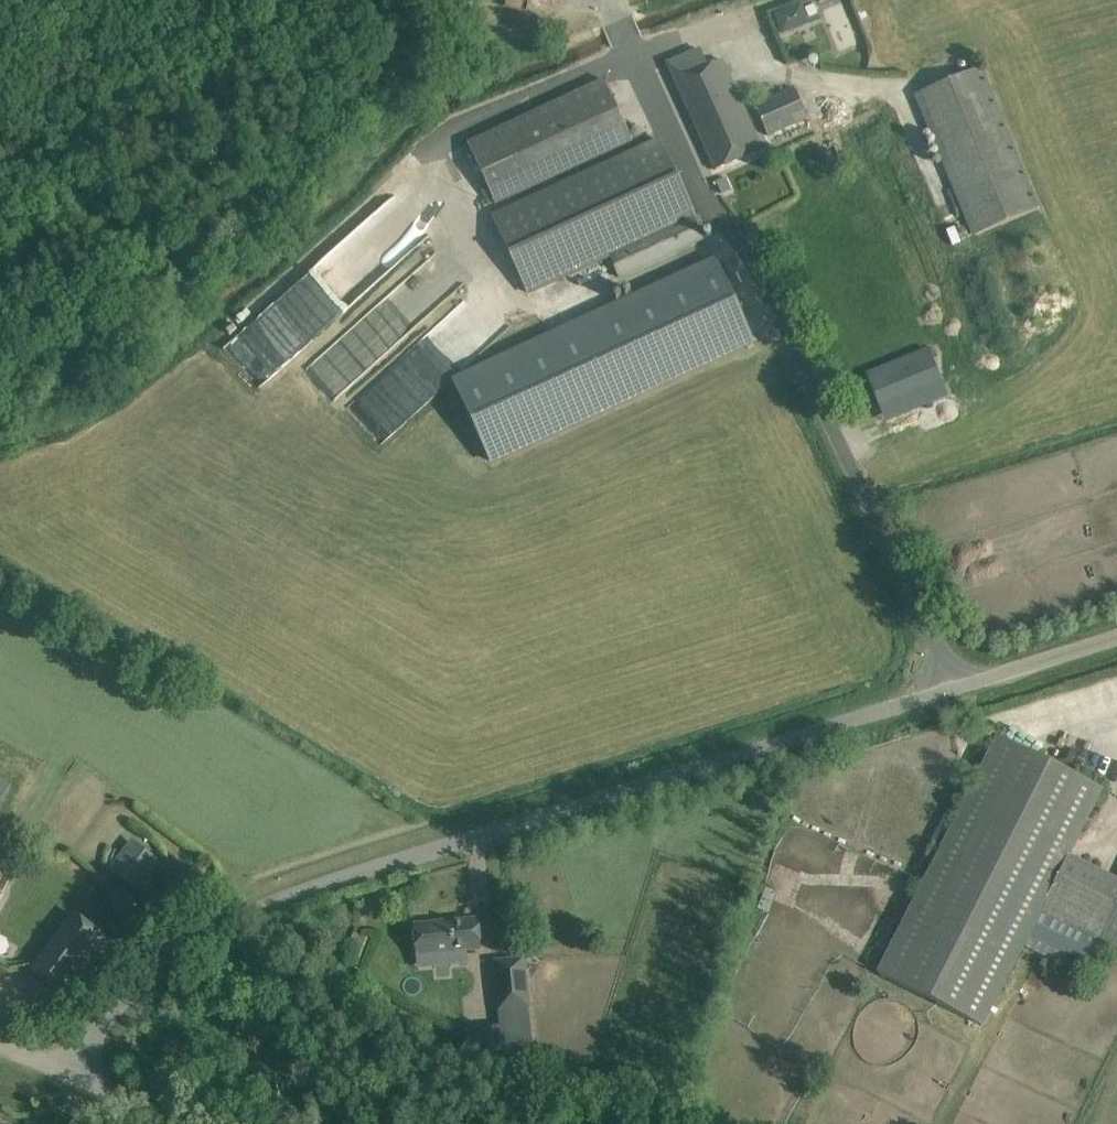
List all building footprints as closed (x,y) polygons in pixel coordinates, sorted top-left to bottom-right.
[(786,36),(813,24),(803,1),(776,13),(786,36)] [(706,64),(700,47),(667,63),(715,170),(762,149),(721,60),(712,64),(706,64)] [(1038,209),(980,67),(916,94),(974,235),(1038,209)] [(604,81),(504,128),(470,145),(498,205),(632,141),(604,81)] [(768,136),(807,118),(792,85),(753,103),(768,136)] [(695,215),(661,141),(493,219),(528,295),(610,257),(620,278),(703,239),(693,217),(695,215)] [(261,389),(433,233),(399,195),(227,351),(261,389)] [(490,461),(753,340),(717,262),(453,383),(490,461)] [(414,283),(399,290),(414,322),(429,315),(414,283)] [(878,405),(941,380),(928,349),(866,374),(878,405)] [(371,393),(355,403),(379,440),(410,419),(399,402),(383,412),(371,393)] [(1067,856),(1101,789),(998,737),(878,974),(982,1026),(1039,912),(1116,951),(1116,881),(1067,856)] [(0,777),(0,806),(12,784),(0,777)] [(157,862),(140,848),(132,842),(111,869),(136,889),(157,862)] [(108,936),(71,908),(48,938),(86,967),(108,936)] [(480,949),(478,919),(413,925),(416,955),(480,949)] [(534,1062),(524,960),(494,963),(503,1051),(534,1062)]
